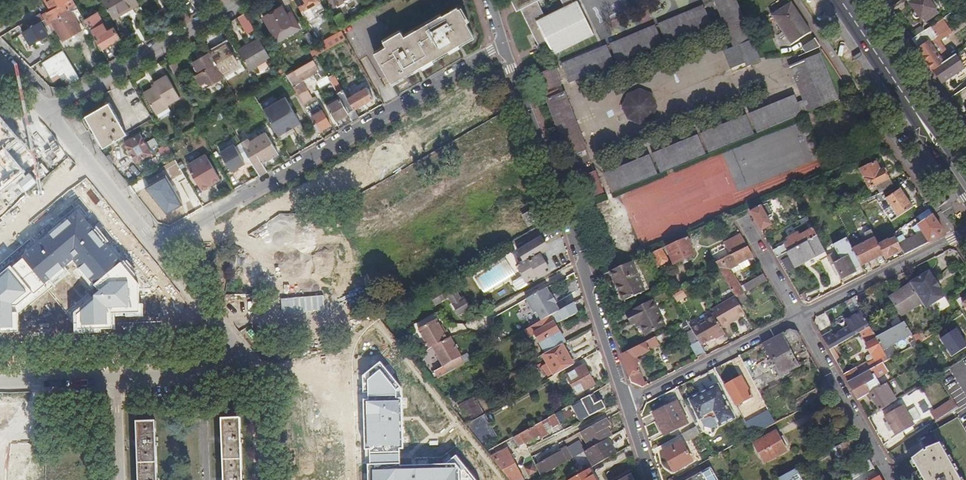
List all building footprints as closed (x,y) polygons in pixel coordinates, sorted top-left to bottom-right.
[(50,17),(53,22),(71,12),(78,7),(74,0),(48,0),(54,10),(48,13),(50,17)] [(113,19),(139,3),(137,0),(103,0),(113,19)] [(308,23),(319,17),(317,14),(324,9),(319,0),(295,0),(308,23)] [(522,3),(518,5),(539,48),(540,51),(548,47),(550,52),(592,32),(576,0),(572,0),(571,0),(520,0),(522,3)] [(735,46),(724,50),(731,67),(745,62),(744,60),(748,59),(750,64),(760,60),(735,0),(715,0),(735,46)] [(811,33),(791,3),(778,12),(777,10),(774,12),(766,0),(736,0),(754,26),(766,17),(768,20),(772,17),(791,46),(811,33)] [(915,11),(913,15),(913,18),(915,20),(918,20),(919,19),(921,20),(922,20),(924,23),(931,18),(931,19),(938,14),(928,0),(907,0),(915,11)] [(176,8),(182,20),(189,16),(183,4),(176,8)] [(703,5),(658,24),(665,41),(710,22),(703,5)] [(281,7),(264,17),(273,34),(290,24),(281,7)] [(391,82),(474,35),(459,7),(406,37),(403,31),(385,41),(388,47),(376,54),(391,82)] [(40,12),(19,24),(32,45),(49,35),(42,24),(46,21),(45,20),(40,12)] [(71,12),(53,22),(64,40),(81,30),(71,12)] [(85,20),(101,48),(120,37),(114,27),(108,31),(97,13),(85,20)] [(245,13),(238,17),(247,33),(254,29),(245,13)] [(342,15),(335,19),(339,26),(346,22),(342,15)] [(655,25),(610,44),(617,61),(662,42),(655,25)] [(321,45),(325,51),(346,39),(341,31),(320,43),(321,45)] [(260,39),(239,52),(249,70),(271,58),(260,39)] [(803,49),(807,55),(821,48),(815,40),(803,49)] [(918,44),(916,46),(933,71),(943,64),(929,43),(924,46),(922,44),(920,46),(918,44)] [(225,44),(210,53),(223,74),(238,65),(225,44)] [(316,56),(325,51),(321,45),(312,51),(315,57),(316,56)] [(562,64),(569,81),(614,62),(607,46),(562,64)] [(959,53),(956,49),(948,55),(951,59),(959,53)] [(956,56),(958,59),(965,54),(965,49),(956,56)] [(65,73),(71,84),(81,78),(63,50),(43,63),(52,78),(58,74),(60,76),(65,73)] [(223,74),(210,53),(194,62),(200,73),(196,75),(201,84),(203,86),(207,84),(213,83),(220,79),(224,76),(223,74)] [(809,113),(838,101),(820,55),(791,67),(809,113)] [(313,58),(314,59),(320,68),(323,67),(316,56),(315,57),(313,58)] [(958,59),(956,56),(943,64),(933,71),(942,84),(965,69),(958,59)] [(314,59),(286,75),(303,103),(312,98),(304,85),(303,86),(300,81),(320,68),(314,59)] [(176,61),(170,65),(175,75),(182,71),(176,61)] [(544,92),(560,85),(554,69),(537,75),(544,92)] [(168,75),(155,82),(157,85),(144,92),(157,114),(169,107),(168,105),(181,97),(168,75)] [(330,80),(337,93),(342,90),(334,77),(330,80)] [(203,86),(201,84),(200,85),(205,93),(222,83),(220,79),(213,83),(207,84),(203,86)] [(663,116),(649,85),(625,96),(628,101),(624,103),(635,129),(663,116)] [(354,121),(360,118),(354,109),(373,98),(367,87),(347,98),(343,90),(342,90),(337,93),(340,97),(349,112),(354,121)] [(569,157),(586,151),(563,93),(560,94),(558,89),(545,95),(569,157)] [(264,110),(278,136),(300,123),(285,97),(264,110)] [(327,105),(336,120),(349,112),(340,97),(327,105)] [(751,117),(757,134),(803,115),(796,98),(751,117)] [(86,116),(104,147),(128,133),(110,102),(86,116)] [(315,124),(319,131),(331,124),(327,117),(326,117),(322,110),(319,106),(311,111),(317,122),(315,124)] [(0,117),(0,192),(39,161),(0,117)] [(754,135),(747,118),(702,136),(709,153),(754,135)] [(795,153),(804,151),(799,125),(774,130),(775,138),(783,137),(785,144),(793,142),(795,153)] [(132,137),(124,142),(134,162),(151,152),(140,133),(138,134),(136,132),(131,135),(132,137)] [(248,152),(260,175),(267,171),(262,162),(278,153),(267,133),(251,143),(248,139),(242,143),(248,152)] [(166,142),(175,157),(182,153),(173,138),(166,142)] [(706,155),(699,138),(654,156),(660,173),(706,155)] [(237,143),(233,145),(229,139),(217,146),(232,172),(249,162),(237,143)] [(203,191),(224,179),(208,151),(187,163),(203,191)] [(657,174),(651,157),(605,176),(612,193),(657,174)] [(157,179),(147,187),(168,215),(197,193),(173,162),(155,176),(157,179)] [(890,189),(895,187),(891,178),(888,180),(883,170),(880,172),(875,163),(860,171),(869,188),(872,187),(875,196),(890,189)] [(603,193),(594,172),(577,179),(585,200),(603,193)] [(900,189),(899,190),(893,194),(885,199),(897,218),(912,209),(900,189)] [(757,226),(768,220),(774,216),(768,204),(761,207),(755,210),(754,208),(749,210),(757,226)] [(929,211),(924,204),(915,209),(912,214),(919,218),(929,211)] [(545,216),(540,208),(525,217),(530,225),(545,216)] [(17,333),(17,307),(75,260),(101,291),(77,311),(77,331),(114,331),(114,316),(140,316),(140,285),(79,211),(0,276),(0,333),(17,333)] [(942,230),(929,211),(919,218),(896,239),(889,240),(878,245),(884,255),(903,251),(905,256),(942,230)] [(773,252),(777,258),(817,237),(811,224),(807,226),(810,231),(800,237),(798,234),(787,240),(789,243),(773,252)] [(873,261),(884,255),(878,245),(871,230),(864,234),(867,240),(863,242),(873,261)] [(747,247),(740,235),(724,244),(730,256),(747,247)] [(548,247),(542,237),(504,260),(510,270),(517,266),(527,283),(533,280),(535,282),(551,273),(541,255),(546,251),(548,250),(548,247)] [(694,255),(686,237),(666,246),(674,264),(694,255)] [(777,258),(780,263),(782,262),(787,272),(825,252),(817,237),(777,258)] [(854,270),(861,266),(853,250),(847,239),(834,246),(841,259),(842,261),(839,262),(838,263),(837,262),(835,263),(836,264),(832,265),(840,279),(842,278),(843,279),(856,273),(854,270)] [(861,266),(873,261),(863,242),(858,245),(859,247),(853,250),(861,266)] [(747,247),(730,256),(716,263),(720,271),(735,297),(736,298),(744,293),(730,268),(753,257),(747,247)] [(669,261),(661,248),(648,254),(656,269),(669,261)] [(644,292),(631,262),(612,270),(619,285),(617,287),(623,301),(644,292)] [(619,285),(612,270),(610,271),(617,287),(619,285)] [(929,271),(909,283),(910,283),(921,302),(925,308),(944,297),(939,288),(940,288),(935,279),(934,280),(929,271)] [(749,290),(768,283),(766,275),(746,282),(749,290)] [(910,283),(889,297),(899,314),(901,317),(921,302),(910,283)] [(458,316),(469,310),(460,294),(454,285),(445,290),(444,288),(429,297),(435,307),(449,299),(458,316)] [(539,322),(559,311),(556,304),(557,303),(552,294),(551,295),(547,288),(527,299),(539,322)] [(684,290),(674,295),(678,302),(688,297),(684,290)] [(804,293),(799,296),(802,301),(803,302),(807,300),(804,293)] [(730,322),(744,313),(736,298),(735,297),(712,311),(714,314),(722,328),(730,323),(730,322)] [(653,301),(629,313),(634,323),(639,321),(646,335),(665,326),(653,301)] [(563,345),(566,344),(557,327),(579,314),(573,303),(559,311),(539,322),(525,330),(530,338),(535,335),(546,355),(563,345)] [(822,337),(830,350),(860,334),(865,331),(871,328),(862,311),(845,321),(848,327),(833,336),(831,332),(822,337)] [(962,315),(957,318),(957,319),(960,323),(961,325),(965,323),(965,313),(962,315)] [(715,339),(725,334),(722,328),(714,314),(698,322),(699,324),(691,329),(692,330),(701,345),(714,337),(715,339)] [(901,317),(899,314),(896,316),(902,324),(876,338),(883,351),(887,349),(907,338),(909,342),(889,353),(886,355),(889,361),(913,348),(911,344),(913,343),(916,341),(913,336),(901,317)] [(960,323),(957,319),(948,326),(950,329),(960,323)] [(432,349),(451,338),(446,331),(443,332),(436,320),(419,330),(430,350),(432,349)] [(868,364),(871,370),(883,364),(889,361),(886,355),(883,351),(876,338),(871,328),(865,331),(871,342),(866,345),(871,355),(872,355),(876,361),(868,364)] [(697,357),(705,353),(701,345),(692,330),(686,334),(692,344),(690,346),(697,357)] [(790,330),(762,344),(779,376),(798,366),(787,346),(801,339),(797,332),(790,330)] [(865,331),(860,334),(866,345),(871,342),(865,331)] [(920,344),(924,341),(918,333),(913,336),(916,341),(919,344),(920,344)] [(655,337),(622,354),(631,383),(639,386),(645,384),(636,358),(650,351),(649,349),(659,344),(655,337)] [(466,364),(451,338),(432,349),(446,375),(466,364)] [(929,360),(920,344),(919,344),(916,341),(913,343),(911,344),(913,348),(913,347),(921,361),(926,359),(927,361),(929,360)] [(573,364),(563,345),(546,355),(543,356),(554,374),(573,364)] [(848,383),(858,400),(868,395),(871,393),(866,385),(888,373),(883,364),(871,370),(861,376),(848,383)] [(594,385),(584,366),(568,373),(580,397),(587,394),(585,390),(594,385)] [(844,375),(848,383),(861,376),(856,368),(844,375)] [(742,377),(725,386),(736,405),(752,397),(742,377)] [(873,399),(880,412),(897,401),(887,384),(871,393),(868,395),(871,400),(873,399)] [(734,417),(718,386),(691,400),(700,418),(714,411),(721,424),(734,417)] [(908,395),(900,398),(902,405),(911,403),(908,395)] [(594,404),(590,396),(581,401),(589,416),(604,408),(601,400),(594,404)] [(468,424),(483,416),(473,398),(458,406),(468,424)] [(931,414),(937,422),(957,409),(952,400),(931,414)] [(688,423),(677,401),(653,413),(663,431),(677,424),(679,428),(688,423)] [(904,406),(885,417),(896,437),(915,426),(908,413),(904,406)] [(916,408),(908,413),(915,426),(924,421),(916,408)] [(772,418),(768,410),(753,419),(760,432),(775,423),(772,418)] [(781,413),(772,418),(775,423),(787,417),(786,414),(782,416),(781,413)] [(496,438),(483,416),(468,424),(464,426),(481,446),(496,438)] [(557,422),(554,416),(519,435),(524,445),(538,437),(540,439),(546,436),(541,427),(546,424),(549,429),(551,428),(552,429),(559,425),(561,423),(559,421),(557,422)] [(958,418),(933,432),(939,444),(912,459),(924,479),(965,479),(965,432),(958,418)] [(241,419),(222,420),(222,437),(223,444),(224,478),(224,479),(243,479),(241,419)] [(598,444),(607,439),(603,431),(606,429),(609,427),(605,420),(590,428),(598,444)] [(156,422),(137,423),(138,440),(138,448),(139,479),(158,479),(156,422)] [(686,442),(700,434),(697,426),(682,434),(686,442)] [(787,450),(776,431),(754,443),(765,462),(787,450)] [(524,445),(519,435),(513,438),(519,447),(524,445)] [(861,445),(856,436),(831,450),(836,459),(861,445)] [(612,448),(607,439),(598,444),(584,452),(589,461),(612,448)] [(682,442),(663,452),(674,472),(692,462),(682,442)] [(542,476),(573,459),(569,453),(571,451),(569,449),(567,450),(566,447),(559,452),(560,454),(551,459),(548,455),(540,460),(542,464),(537,467),(542,476)] [(609,458),(616,454),(612,448),(589,461),(593,468),(609,458)] [(491,459),(508,479),(521,479),(522,479),(506,450),(491,459)] [(629,471),(618,453),(616,454),(609,458),(620,478),(629,472),(629,471)] [(874,469),(867,455),(860,459),(865,469),(860,471),(862,475),(874,469)] [(687,479),(718,479),(711,467),(687,479)] [(779,479),(780,479),(795,479),(794,478),(800,475),(796,469),(779,479)] [(588,470),(571,479),(594,479),(588,470)]
